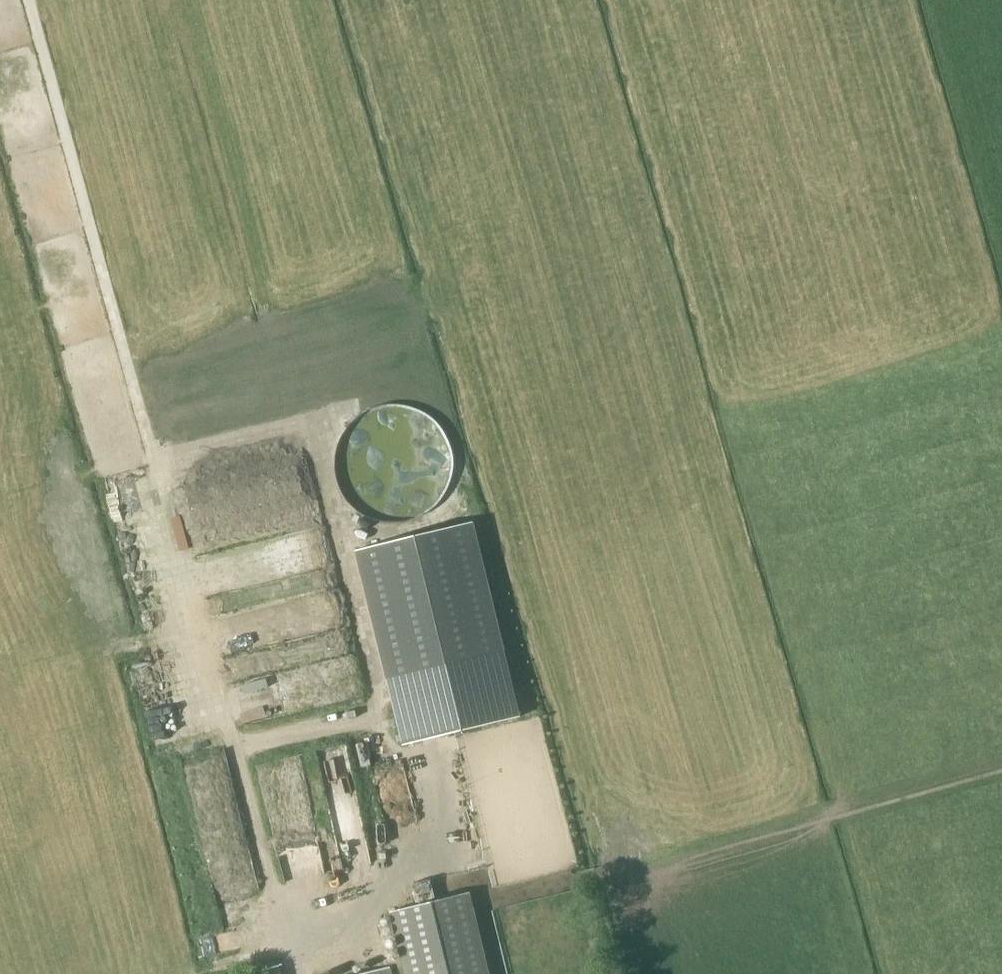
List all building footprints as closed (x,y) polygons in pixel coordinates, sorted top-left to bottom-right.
[(403,745),(519,717),(472,522),(355,551),(403,745)] [(389,911),(404,973),(488,973),(468,892),(389,911)] [(277,963),(253,970),(254,973),(280,973),(277,963)] [(387,966),(353,973),(389,973),(387,966)]
